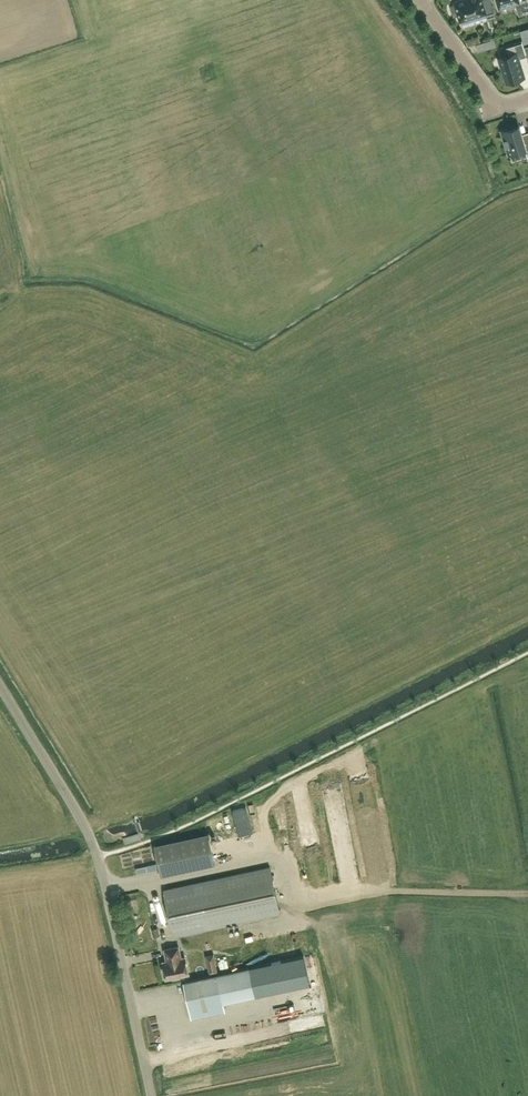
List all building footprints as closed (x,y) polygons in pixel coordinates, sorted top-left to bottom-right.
[(454,1),(455,4),(450,6),(454,16),(458,15),(460,21),(486,13),(488,20),(496,17),(491,0),(458,0),(454,1)] [(498,6),(508,3),(508,5),(515,3),(518,15),(527,12),(527,1),(527,0),(496,0),(498,6)] [(466,40),(468,46),(480,42),(479,36),(466,40)] [(477,44),(479,51),(487,48),(485,42),(477,44)] [(508,55),(499,58),(506,83),(525,77),(515,45),(506,47),(508,55)] [(513,127),(502,131),(509,154),(525,149),(527,157),(527,134),(522,136),(520,127),(519,125),(513,127)] [(8,311),(5,307),(0,310),(0,316),(8,311)] [(110,396),(104,397),(106,413),(112,412),(110,396)] [(252,832),(246,807),(233,811),(239,836),(252,832)] [(208,833),(154,845),(161,875),(215,863),(208,833)] [(236,836),(238,847),(250,846),(249,835),(236,836)] [(174,936),(280,913),(270,866),(164,889),(174,936)] [(158,928),(152,929),(153,937),(160,936),(158,928)] [(166,978),(189,973),(185,957),(181,958),(178,946),(165,949),(166,958),(168,957),(168,960),(162,962),(166,978)] [(218,972),(214,953),(206,955),(209,973),(218,972)] [(249,967),(184,981),(192,1018),(225,1011),(223,1002),(255,995),(310,984),(304,955),(249,967)] [(294,1009),(289,1009),(289,1008),(272,1010),(273,1017),(294,1014),(294,1009)]
